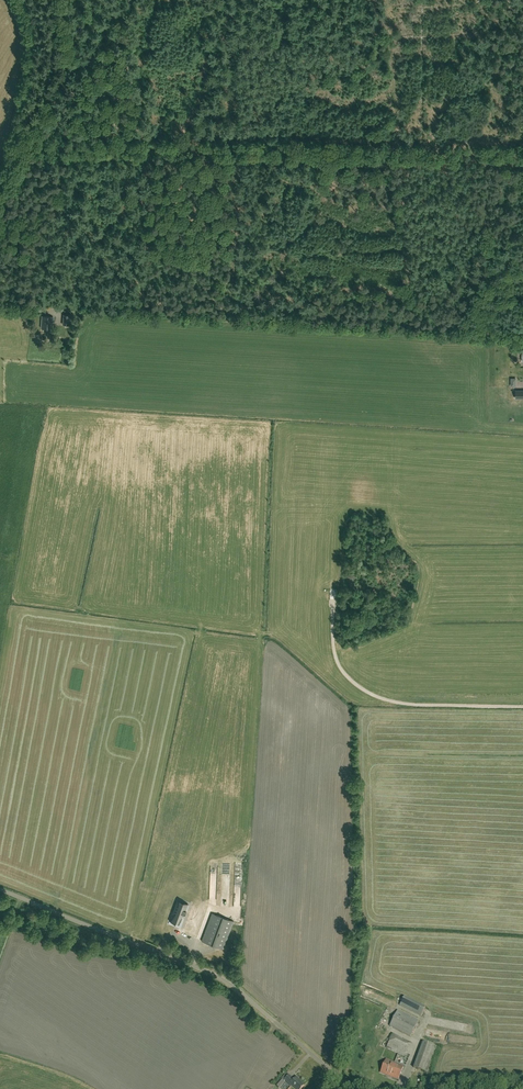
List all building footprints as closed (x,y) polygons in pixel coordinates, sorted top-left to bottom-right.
[(74,325),(74,319),(69,319),(69,315),(64,315),(63,324),(74,325)] [(52,329),(53,316),(42,316),(41,328),(52,329)] [(186,885),(183,895),(196,900),(199,890),(186,885)] [(182,916),(182,915),(183,916),(184,914),(185,914),(186,910),(185,910),(187,905),(179,902),(178,902),(178,901),(178,902),(176,907),(174,912),(173,912),(170,920),(179,923),(182,916)] [(224,949),(235,921),(212,913),(201,941),(224,949)] [(164,932),(169,918),(159,915),(154,929),(164,932)] [(400,1005),(421,1016),(425,1007),(404,997),(400,1005)] [(398,1010),(390,1026),(411,1036),(419,1021),(398,1010)] [(438,1039),(439,1035),(436,1035),(436,1030),(429,1029),(428,1035),(434,1035),(434,1039),(438,1039)] [(405,1058),(413,1044),(393,1033),(386,1048),(405,1058)] [(437,1046),(423,1042),(414,1068),(427,1073),(437,1046)] [(380,1072),(389,1076),(398,1080),(403,1066),(386,1059),(380,1072)] [(304,1085),(299,1080),(296,1077),(294,1080),(289,1075),(285,1080),(292,1086),(292,1085),(296,1088),(301,1088),(304,1085)] [(284,1082),(281,1078),(275,1084),(279,1088),(284,1082)]
